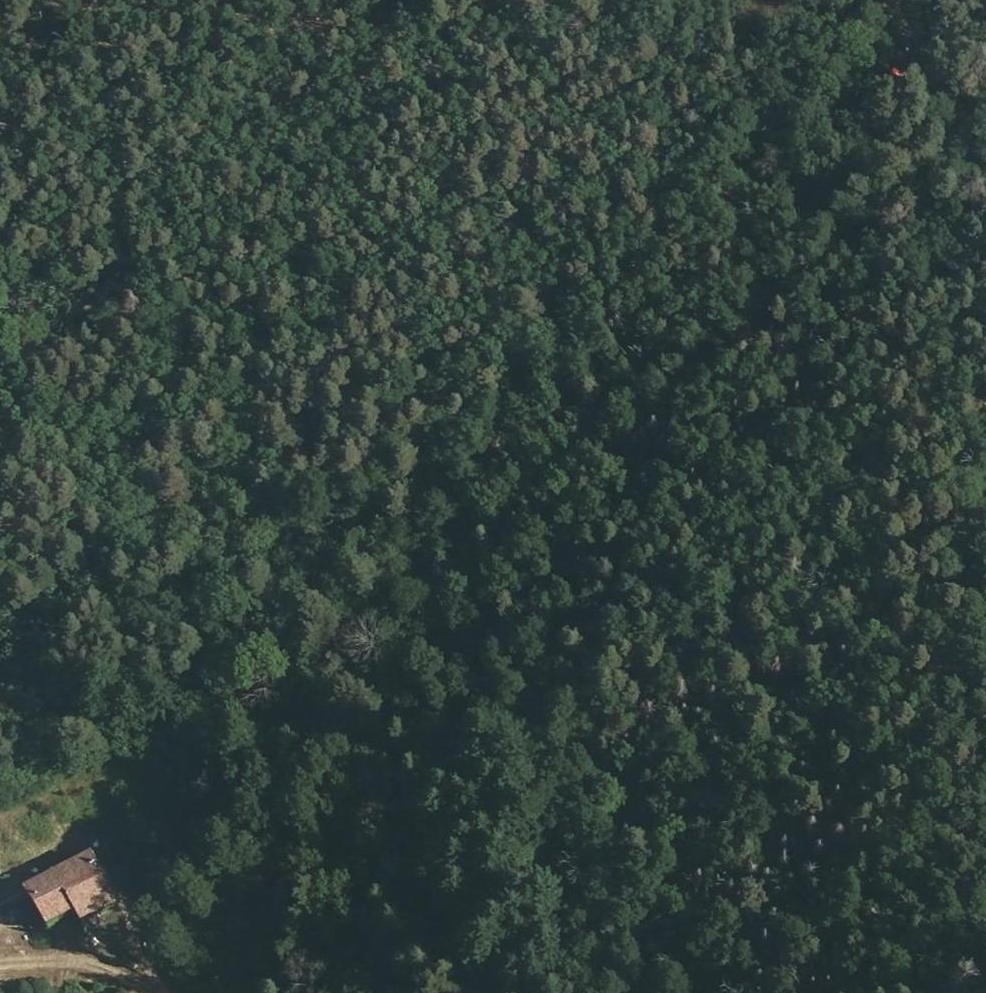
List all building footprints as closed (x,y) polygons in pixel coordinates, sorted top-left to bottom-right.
[(70,869),(0,915),(0,957),(60,915),(73,935),(101,916),(70,869)]
